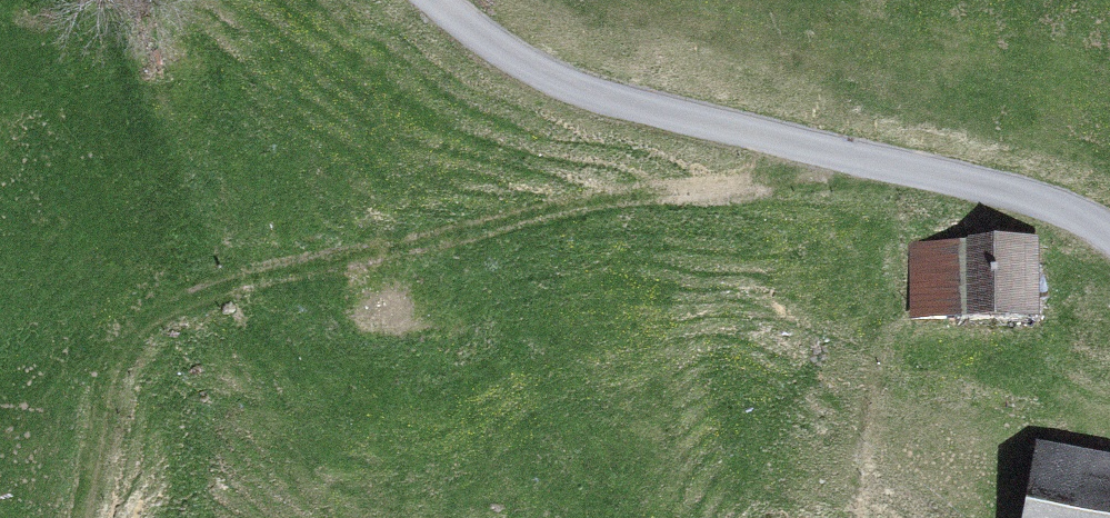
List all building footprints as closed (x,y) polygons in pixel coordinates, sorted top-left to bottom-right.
[(912,247),(915,322),(1035,317),(1032,242),(912,247)] [(1078,452),(1077,454),(1041,448),(1029,517),(1109,517),(1109,457),(1078,452)]
